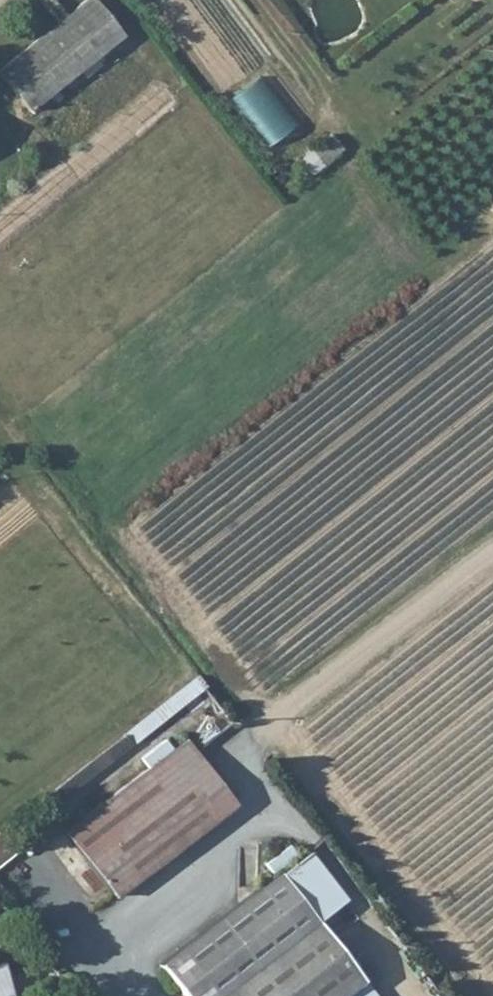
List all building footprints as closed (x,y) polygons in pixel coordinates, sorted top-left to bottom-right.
[(89,0),(85,0),(0,64),(0,72),(26,106),(117,35),(89,0)] [(263,75),(233,99),(271,146),(301,123),(263,75)] [(233,799),(182,737),(66,829),(116,891),(233,799)] [(192,995),(202,995),(338,889),(307,847),(166,961),(192,995)] [(338,889),(202,995),(387,995),(323,913),(344,897),(338,889)]
